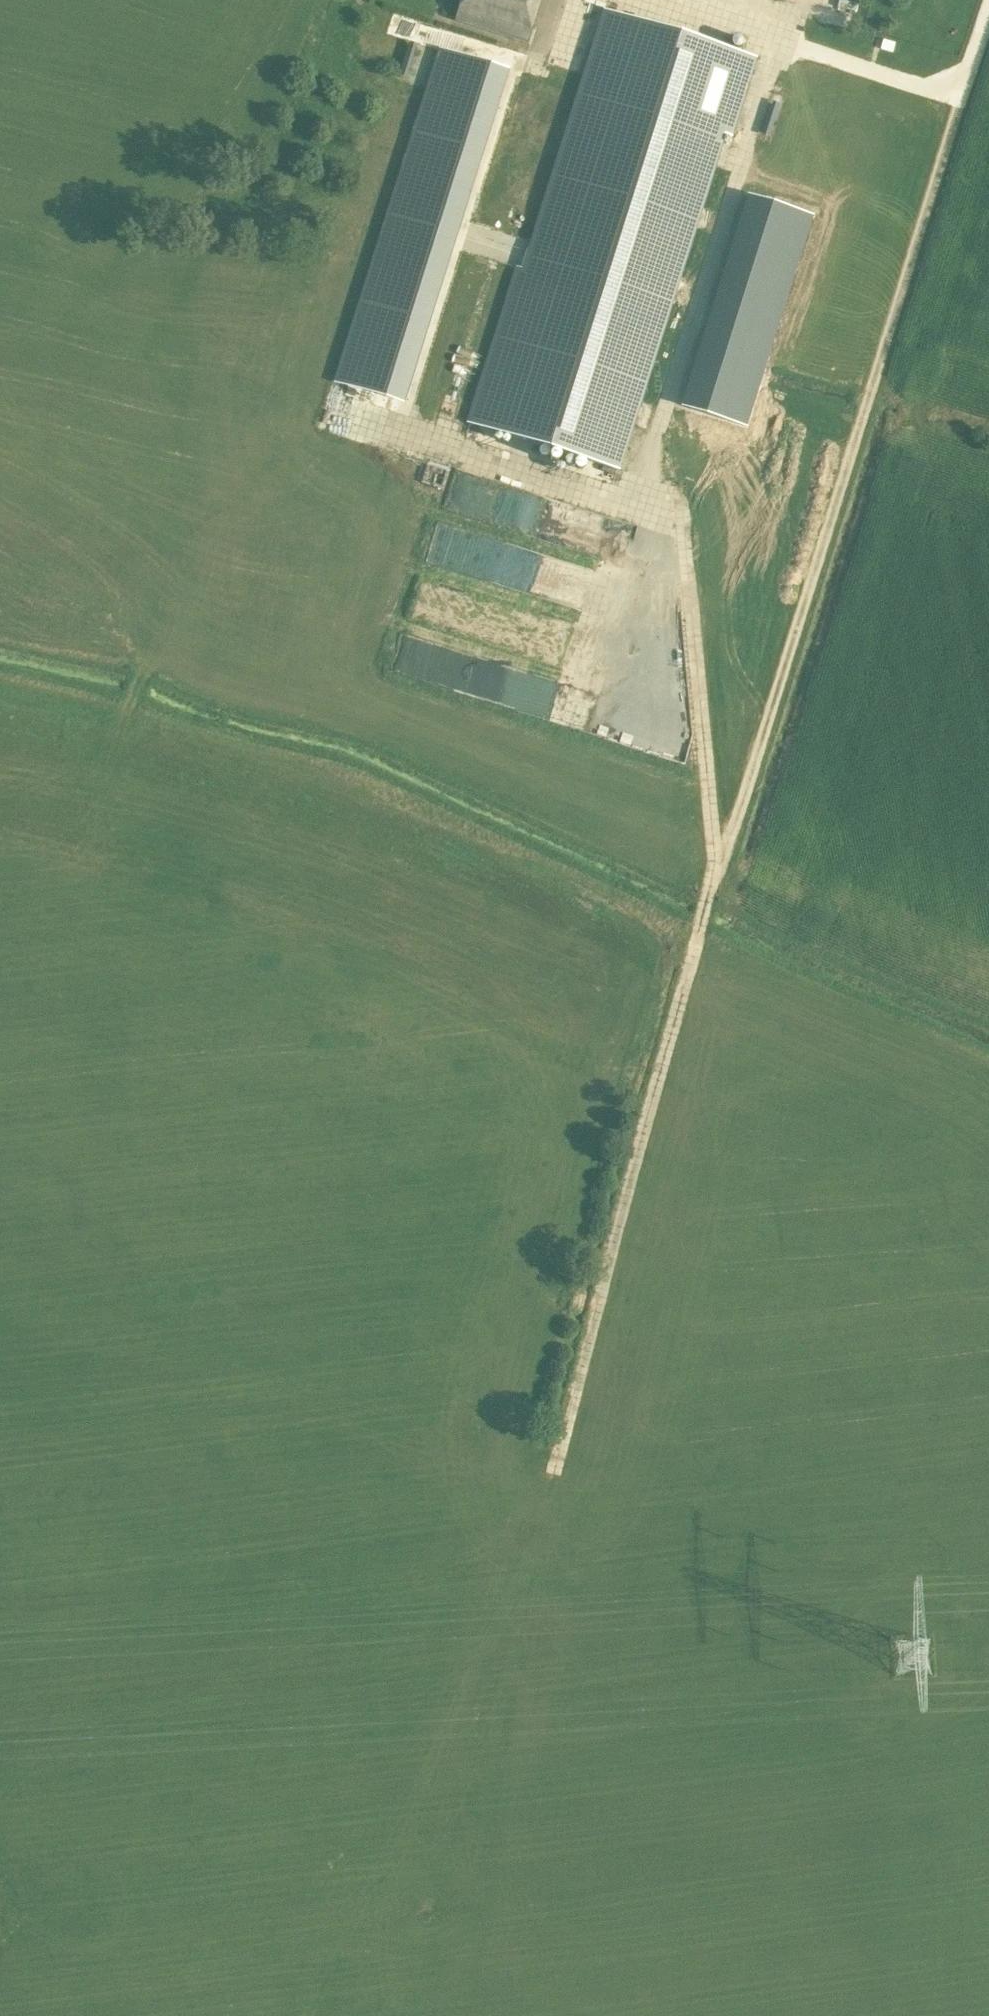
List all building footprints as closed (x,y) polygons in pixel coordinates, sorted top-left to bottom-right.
[(538,0),(463,0),(457,21),(525,43),(538,0)] [(731,136),(756,57),(606,9),(530,251),(523,249),(469,423),(616,469),(722,133),(731,136)] [(339,382),(409,402),(505,67),(449,51),(447,56),(434,53),(339,382)] [(416,70),(416,55),(394,55),(393,70),(416,70)]
